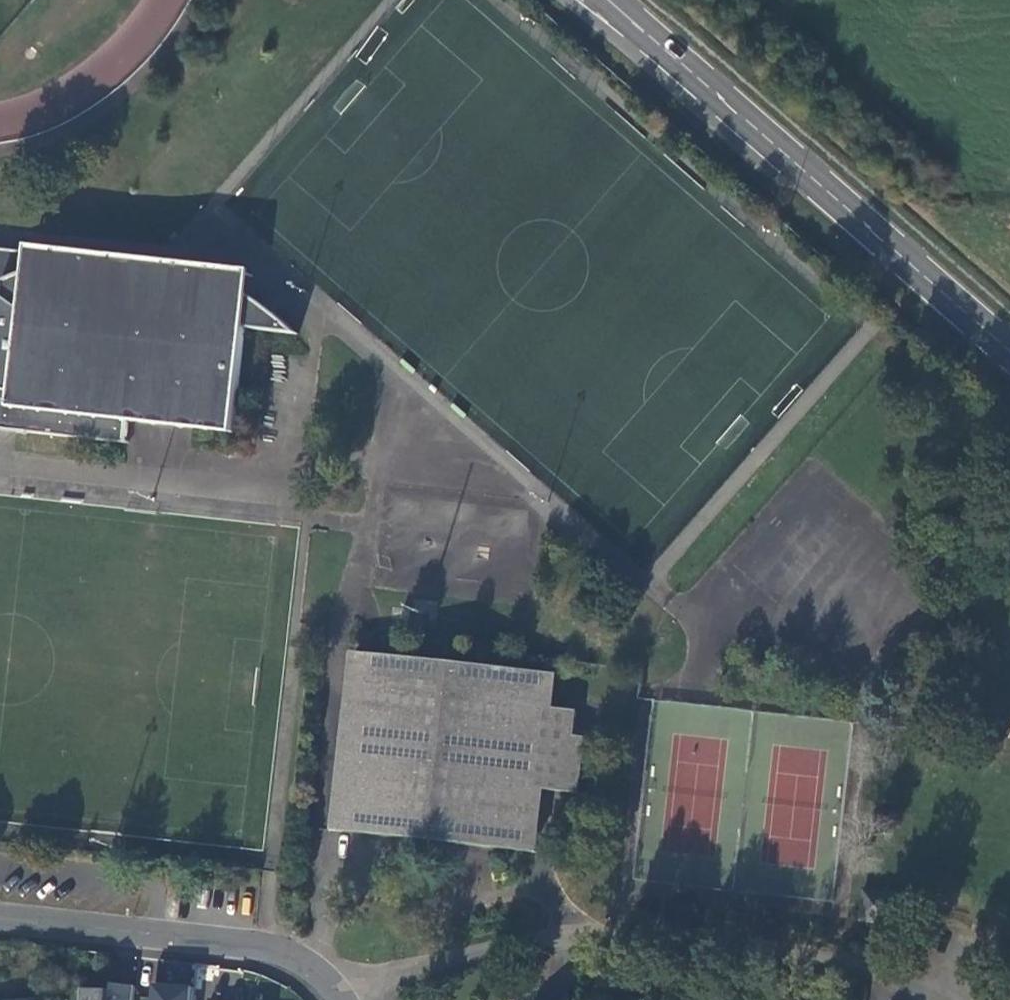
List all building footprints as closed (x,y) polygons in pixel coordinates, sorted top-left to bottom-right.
[(10,249),(0,248),(0,257),(9,258),(10,249)] [(7,421),(6,429),(124,442),(126,419),(235,431),(246,327),(294,332),(287,325),(276,316),(254,301),(235,289),(201,274),(177,265),(156,260),(115,256),(94,255),(73,256),(72,249),(33,260),(33,252),(10,249),(9,258),(0,257),(0,420),(7,421)] [(337,832),(531,854),(538,791),(574,795),(580,739),(572,738),(574,713),(547,710),(551,675),(357,654),(337,832)] [(191,986),(151,984),(150,999),(190,999),(191,986)] [(130,986),(110,985),(109,992),(98,992),(80,990),(80,999),(130,999),(130,986)]
